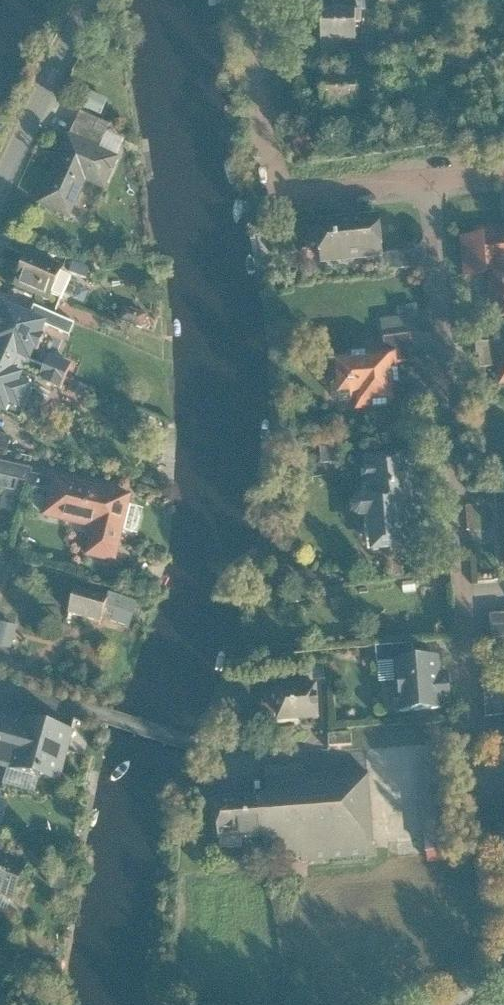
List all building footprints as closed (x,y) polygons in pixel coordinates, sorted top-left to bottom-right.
[(353,43),(352,13),(316,13),(316,44),(353,43)] [(68,137),(100,151),(106,138),(74,123),(68,137)] [(100,151),(68,137),(37,207),(69,221),(86,184),(104,192),(119,159),(100,151)] [(375,217),(313,223),(317,264),(379,258),(375,217)] [(470,230),(471,239),(456,240),(460,281),(482,280),(482,276),(485,276),(487,297),(482,298),(484,321),(503,319),(503,227),(470,230)] [(62,270),(28,255),(13,290),(47,304),(62,270)] [(410,255),(385,257),(386,271),(411,269),(410,255)] [(398,304),(398,315),(382,316),(383,332),(421,330),(419,303),(398,304)] [(5,307),(0,321),(0,354),(27,365),(43,322),(5,307)] [(125,308),(125,321),(144,322),(145,308),(125,308)] [(380,339),(381,356),(392,355),(392,366),(411,365),(409,336),(380,339)] [(492,351),(502,350),(501,343),(473,346),(474,359),(477,358),(477,370),(494,368),(492,351)] [(492,351),(494,368),(496,389),(503,389),(503,350),(502,350),(492,351)] [(0,354),(0,413),(6,416),(9,408),(13,410),(20,393),(16,392),(27,365),(0,354)] [(381,356),(328,361),(330,401),(350,399),(351,410),(396,408),(392,366),(392,355),(381,356)] [(0,428),(0,448),(7,449),(12,431),(0,428)] [(411,456),(356,462),(359,503),(354,503),(350,504),(346,507),(344,511),(343,516),(345,520),(348,524),(353,526),(357,526),(361,526),(365,561),(421,556),(411,456)] [(23,493),(26,483),(48,489),(52,474),(0,460),(0,487),(23,493)] [(129,499),(52,480),(43,519),(93,531),(86,558),(113,565),(129,499)] [(107,600),(76,590),(67,617),(99,626),(100,623),(129,632),(137,605),(108,597),(107,600)] [(491,613),(495,648),(503,647),(503,611),(491,613)] [(0,623),(0,644),(13,646),(16,625),(0,622),(0,623)] [(378,661),(395,659),(415,657),(413,643),(377,645),(378,661)] [(444,708),(439,655),(415,657),(395,659),(400,712),(444,708)] [(318,681),(275,683),(277,720),(320,718),(318,681)] [(62,781),(78,724),(0,702),(0,764),(62,781)] [(451,767),(424,769),(431,857),(458,855),(451,767)] [(373,856),(368,770),(266,777),(267,794),(216,798),(218,839),(265,837),(266,855),(303,852),(303,861),(373,856)]
